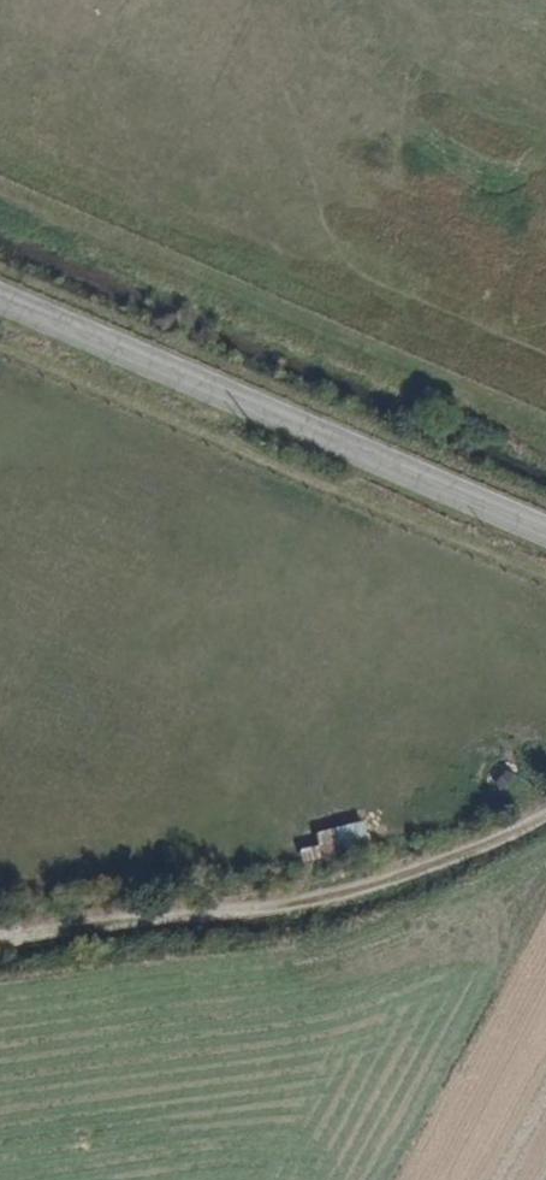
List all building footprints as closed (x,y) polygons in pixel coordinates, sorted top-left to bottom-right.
[(377,851),(370,816),(317,827),(321,846),(303,849),(307,865),(377,851)]
